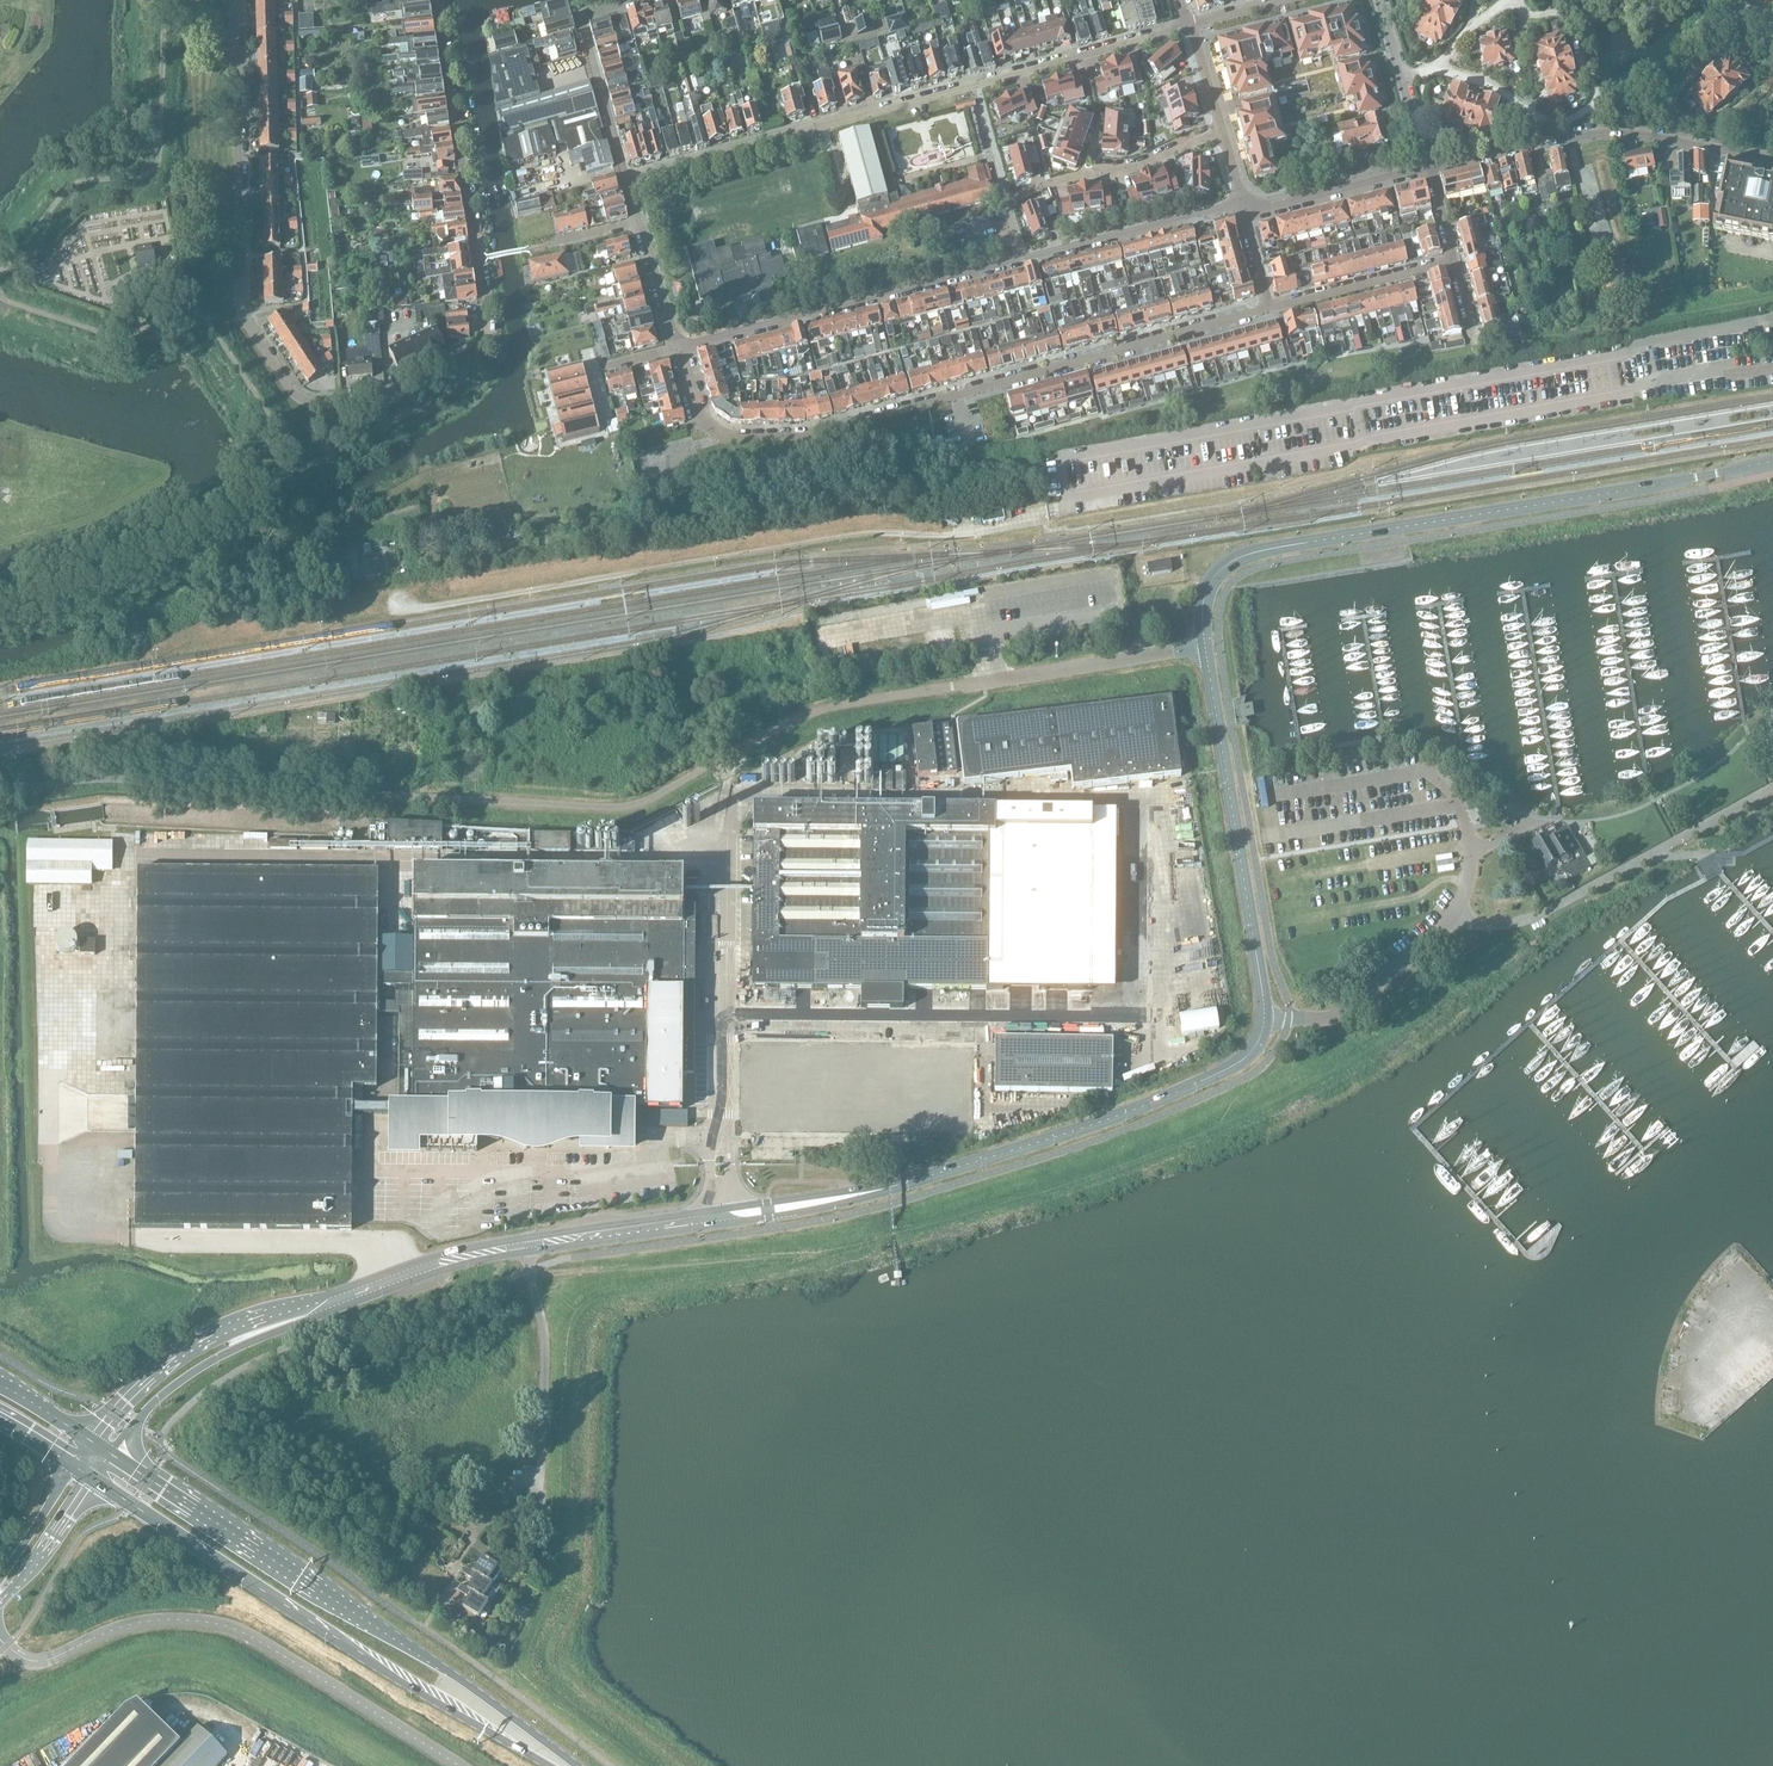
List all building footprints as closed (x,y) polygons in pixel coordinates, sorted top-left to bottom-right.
[(383,2),(384,8),(408,5),(408,4),(430,2),(429,0),(403,0),(383,2)] [(542,14),(544,21),(570,13),(566,0),(546,6),(546,4),(533,7),(536,16),(542,14)] [(711,21),(710,17),(707,4),(699,6),(698,0),(676,0),(682,22),(701,16),(703,23),(711,21)] [(707,4),(710,17),(727,12),(723,0),(706,0),(707,4)] [(733,11),(740,9),(739,7),(740,7),(748,5),(752,19),(752,20),(758,18),(753,0),(730,0),(733,11)] [(758,18),(766,46),(784,41),(778,21),(784,20),(778,0),(753,0),(758,18)] [(1082,22),(1072,25),(1078,45),(1092,41),(1089,28),(1091,28),(1088,17),(1089,16),(1088,12),(1085,0),(1079,2),(1083,14),(1079,15),(1082,22)] [(1140,28),(1132,0),(1130,0),(1130,1),(1117,4),(1125,32),(1140,28)] [(1155,19),(1154,14),(1160,12),(1157,2),(1156,0),(1132,0),(1140,28),(1156,24),(1155,19)] [(1199,12),(1212,9),(1210,0),(1195,0),(1199,12)] [(1213,8),(1224,5),(1224,4),(1226,3),(1226,2),(1225,0),(1210,0),(1213,8)] [(1427,3),(1441,11),(1447,0),(1429,0),(1427,3)] [(1441,11),(1454,19),(1460,9),(1459,9),(1464,0),(1447,0),(1441,11)] [(1008,2),(1002,3),(1004,10),(1010,9),(1008,2)] [(408,5),(384,8),(384,15),(402,13),(403,21),(432,17),(430,3),(408,5)] [(658,31),(666,29),(668,35),(674,33),(672,26),(672,25),(666,3),(651,7),(657,30),(658,30),(658,31)] [(1416,32),(1426,38),(1441,11),(1427,3),(1422,13),(1423,13),(1417,24),(1417,25),(1416,27),(1418,28),(1416,32)] [(275,19),(275,4),(257,5),(257,20),(275,19)] [(650,7),(627,13),(634,38),(648,34),(650,42),(659,40),(650,7)] [(948,7),(934,11),(937,20),(950,16),(948,7)] [(1227,71),(1232,90),(1230,91),(1238,121),(1240,120),(1245,140),(1243,141),(1248,158),(1250,158),(1255,179),(1275,173),(1267,144),(1282,140),(1281,136),(1379,110),(1377,102),(1379,101),(1376,92),(1374,93),(1369,73),(1371,72),(1363,44),(1361,45),(1356,25),(1358,25),(1355,15),(1353,16),(1351,8),(1338,11),(1338,9),(1328,11),(1329,14),(1310,19),(1310,16),(1301,19),(1301,21),(1273,28),(1272,26),(1263,29),(1263,31),(1245,36),(1244,34),(1235,36),(1235,38),(1219,43),(1222,53),(1220,54),(1225,71),(1227,71)] [(1049,9),(1037,13),(1038,19),(1040,26),(1046,49),(1054,47),(1053,44),(1058,43),(1051,17),(1049,9)] [(1094,10),(1088,12),(1089,16),(1096,40),(1108,37),(1102,16),(1096,18),(1094,10)] [(1454,19),(1441,11),(1426,38),(1436,43),(1438,40),(1440,41),(1441,38),(1442,39),(1448,28),(1449,28),(1454,19)] [(629,30),(625,14),(617,16),(622,32),(629,30)] [(797,18),(801,29),(812,25),(809,14),(797,18)] [(314,15),(299,16),(299,31),(314,30),(314,15)] [(905,15),(886,20),(890,35),(909,29),(905,15)] [(1056,15),(1051,17),(1058,43),(1063,42),(1063,44),(1071,42),(1065,19),(1058,21),(1056,15)] [(571,16),(543,24),(547,38),(552,36),(575,30),(571,16)] [(872,16),(854,21),(858,35),(875,30),(872,16)] [(594,40),(599,39),(614,34),(613,30),(612,30),(609,18),(590,24),(594,40)] [(738,27),(737,24),(735,18),(728,20),(731,29),(738,27)] [(258,34),(276,34),(275,19),(257,20),(258,34)] [(524,19),(514,22),(516,30),(526,27),(525,22),(524,22),(524,19)] [(433,20),(428,20),(412,23),(412,21),(402,22),(403,30),(399,31),(400,37),(435,33),(433,20)] [(1032,22),(1026,23),(1034,50),(1039,48),(1039,51),(1046,49),(1040,26),(1034,28),(1032,22)] [(1022,31),(1016,33),(1022,56),(1030,54),(1029,51),(1034,50),(1026,23),(1021,25),(1022,31)] [(975,24),(970,25),(983,71),(996,68),(990,46),(982,48),(978,32),(975,24)] [(838,25),(819,31),(823,44),(842,39),(838,25)] [(970,75),(983,71),(970,25),(964,27),(967,36),(966,36),(971,52),(964,54),(970,75)] [(1008,28),(1002,30),(1010,56),(1015,55),(1015,58),(1022,56),(1016,33),(1010,34),(1008,28)] [(1002,29),(988,33),(990,40),(992,39),(998,62),(1005,60),(1005,58),(1010,56),(1002,30),(1002,29)] [(299,31),(299,32),(299,39),(325,37),(325,30),(314,30),(299,31)] [(614,34),(599,39),(594,40),(598,52),(618,46),(617,40),(622,39),(622,38),(631,35),(630,30),(614,35),(614,34)] [(814,31),(802,33),(805,52),(817,50),(814,31)] [(497,52),(498,52),(518,46),(513,33),(493,39),(497,52)] [(683,33),(675,35),(679,50),(687,48),(683,33)] [(276,48),(276,34),(258,34),(258,49),(276,48)] [(547,38),(534,42),(534,44),(536,50),(547,47),(548,48),(555,46),(559,61),(577,55),(580,54),(578,46),(574,47),(571,34),(553,40),(552,36),(547,38)] [(1498,35),(1487,38),(1487,39),(1480,41),(1481,44),(1479,45),(1482,56),(1509,48),(1506,34),(1499,36),(1498,35)] [(1547,37),(1555,67),(1570,62),(1567,52),(1566,52),(1563,40),(1562,40),(1561,38),(1559,38),(1558,34),(1547,37)] [(397,39),(389,40),(389,47),(400,46),(401,56),(438,52),(437,48),(435,35),(397,39)] [(1535,45),(1536,47),(1535,48),(1538,60),(1537,60),(1540,71),(1555,67),(1547,37),(1536,40),(1537,44),(1535,45)] [(951,53),(942,55),(948,78),(950,78),(952,79),(955,78),(957,76),(958,75),(964,74),(964,73),(967,72),(963,59),(960,60),(958,54),(959,54),(955,40),(948,42),(951,53)] [(870,49),(868,41),(859,44),(861,52),(870,49)] [(499,54),(490,57),(497,111),(499,111),(541,98),(533,69),(540,67),(536,50),(534,44),(516,49),(499,54)] [(793,44),(785,46),(789,62),(797,60),(793,44)] [(931,52),(922,54),(930,82),(931,82),(933,83),(937,82),(938,80),(940,79),(945,78),(939,57),(941,57),(937,44),(929,46),(931,52)] [(1170,46),(1149,65),(1158,76),(1159,76),(1164,82),(1175,72),(1170,66),(1180,58),(1170,46)] [(625,59),(631,57),(639,55),(638,50),(619,55),(616,47),(598,53),(601,65),(620,60),(625,59)] [(258,49),(258,63),(277,63),(276,48),(258,49)] [(1513,62),(1509,48),(1482,56),(1485,66),(1486,65),(1487,69),(1494,67),(1495,67),(1506,64),(1513,62)] [(918,49),(911,52),(914,63),(905,65),(912,88),(913,88),(915,89),(918,88),(920,85),(927,83),(921,64),(922,64),(918,49)] [(438,52),(401,56),(401,61),(410,60),(411,67),(418,66),(418,67),(440,65),(438,52)] [(903,68),(904,68),(900,54),(892,56),(893,59),(884,62),(893,92),(894,91),(896,93),(900,92),(901,89),(903,89),(908,87),(903,68)] [(1721,65),(1713,72),(1723,84),(1746,64),(1739,55),(1735,58),(1734,57),(1732,58),(1731,58),(1722,66),(1721,65)] [(633,63),(631,57),(625,59),(620,60),(620,61),(602,67),(605,79),(624,74),(622,67),(633,63)] [(807,59),(797,62),(800,72),(806,70),(809,65),(807,59)] [(1121,61),(1113,64),(1121,89),(1142,83),(1138,69),(1130,71),(1127,61),(1121,62),(1121,61)] [(1570,62),(1555,67),(1563,96),(1574,93),(1573,89),(1575,89),(1574,86),(1575,86),(1572,73),(1573,73),(1570,62)] [(258,63),(259,78),(277,77),(277,63),(258,63)] [(739,74),(750,71),(747,63),(737,66),(739,74)] [(794,63),(786,66),(789,75),(797,72),(794,63)] [(1103,79),(1096,81),(1100,95),(1121,89),(1113,64),(1106,66),(1106,67),(1100,68),(1103,79)] [(1746,64),(1723,84),(1733,96),(1741,89),(1740,88),(1750,80),(1749,79),(1751,77),(1750,76),(1753,73),(1746,64)] [(846,105),(849,104),(851,106),(856,104),(857,102),(859,101),(859,99),(864,98),(862,91),(863,88),(870,86),(864,65),(840,72),(841,77),(839,77),(846,105)] [(884,66),(867,70),(868,76),(874,97),(876,96),(877,98),(881,98),(881,95),(883,94),(883,91),(890,89),(885,71),(884,66)] [(442,80),(440,67),(425,68),(406,70),(407,84),(442,80)] [(1552,99),(1563,96),(1555,67),(1540,71),(1543,81),(1544,81),(1547,93),(1548,93),(1549,96),(1551,95),(1552,99)] [(815,91),(813,93),(814,97),(816,98),(820,112),(822,111),(824,112),(828,111),(829,109),(830,109),(835,108),(836,107),(832,93),(833,92),(831,85),(833,85),(829,68),(817,71),(820,80),(823,79),(825,86),(814,89),(815,91)] [(314,70),(300,71),(301,79),(314,79),(314,70)] [(1699,104),(1723,84),(1713,72),(1704,79),(1705,80),(1695,88),(1696,89),(1694,91),(1695,92),(1692,95),(1699,104)] [(609,92),(628,87),(631,86),(631,88),(647,83),(646,80),(640,81),(636,79),(630,80),(626,80),(624,75),(605,80),(609,92)] [(698,88),(705,86),(703,78),(699,80),(698,76),(695,77),(698,88)] [(277,77),(259,78),(259,92),(278,92),(277,77)] [(344,78),(334,78),(334,88),(345,87),(344,78)] [(1051,84),(1043,86),(1047,101),(1063,96),(1065,103),(1083,98),(1079,83),(1072,85),(1070,79),(1062,81),(1062,80),(1051,83),(1051,84)] [(312,80),(301,80),(301,93),(312,93),(312,80)] [(392,94),(397,94),(417,92),(417,97),(440,95),(445,95),(443,82),(438,83),(416,85),(392,87),(392,94)] [(1733,96),(1723,84),(1699,104),(1707,113),(1710,110),(1712,111),(1714,110),(1724,102),(1725,103),(1733,96)] [(782,98),(782,100),(780,102),(781,106),(784,106),(788,120),(789,120),(791,121),(796,120),(796,118),(804,116),(800,102),(804,101),(800,85),(792,87),(794,94),(782,98)] [(1177,85),(1162,90),(1168,110),(1168,111),(1194,103),(1192,96),(1191,96),(1189,90),(1179,93),(1177,85)] [(1449,95),(1446,103),(1469,111),(1474,97),(1466,94),(1467,91),(1452,86),(1449,95)] [(610,94),(613,106),(651,96),(649,91),(643,92),(630,95),(628,89),(610,94)] [(259,92),(260,107),(278,106),(278,92),(259,92)] [(756,131),(759,130),(761,128),(762,127),(756,107),(754,102),(744,105),(740,92),(735,93),(736,96),(740,112),(741,112),(742,112),(748,131),(754,130),(756,131)] [(1002,103),(994,106),(1000,120),(1025,108),(1028,114),(1036,111),(1030,97),(1023,101),(1020,94),(1012,98),(1011,97),(1002,102),(1002,103)] [(307,95),(307,108),(314,107),(314,102),(318,102),(317,95),(307,95)] [(646,104),(647,100),(651,99),(651,96),(613,106),(617,119),(624,117),(624,118),(636,114),(634,107),(646,104)] [(738,112),(740,112),(736,96),(730,97),(733,108),(731,108),(732,114),(724,116),(730,136),(732,135),(733,137),(737,135),(737,134),(744,132),(738,112)] [(424,99),(412,100),(414,114),(426,113),(443,112),(447,111),(445,97),(424,99)] [(1493,119),(1496,111),(1495,111),(1498,101),(1484,97),(1483,100),(1474,97),(1469,111),(1493,119)] [(696,119),(689,121),(691,129),(697,150),(710,147),(708,142),(702,120),(696,99),(690,101),(696,119)] [(957,111),(976,106),(974,100),(955,105),(957,111)] [(1168,110),(1164,111),(1168,126),(1173,124),(1175,132),(1189,127),(1187,120),(1197,117),(1195,111),(1196,110),(1194,103),(1168,111),(1168,110)] [(1446,103),(1443,112),(1444,112),(1440,121),(1455,126),(1456,123),(1464,126),(1469,111),(1446,103)] [(279,121),(278,106),(260,107),(260,122),(279,121)] [(711,106),(700,109),(703,120),(702,120),(708,142),(715,140),(717,142),(721,141),(722,138),(726,137),(727,136),(722,115),(714,117),(711,106)] [(654,131),(647,134),(654,159),(654,158),(657,160),(659,159),(661,157),(663,156),(662,154),(665,153),(658,130),(659,130),(656,120),(657,120),(657,119),(655,111),(654,109),(648,111),(654,131)] [(597,110),(560,121),(567,144),(569,153),(590,147),(590,148),(603,144),(599,131),(603,130),(597,110)] [(1066,122),(1065,123),(1088,131),(1093,118),(1070,110),(1066,122)] [(1490,128),(1493,119),(1469,111),(1464,126),(1473,129),(1472,132),(1486,137),(1489,127),(1490,128)] [(682,128),(674,130),(680,151),(694,148),(685,112),(678,114),(682,128)] [(425,129),(403,132),(404,140),(416,138),(423,137),(422,132),(429,131),(429,129),(450,125),(448,113),(426,116),(427,119),(428,126),(425,126),(425,129)] [(1106,113),(1105,127),(1129,128),(1129,129),(1134,129),(1135,115),(1106,113)] [(1367,121),(1368,127),(1364,128),(1369,148),(1387,143),(1380,117),(1368,121),(1367,121)] [(303,126),(309,125),(321,124),(320,118),(303,119),(303,126)] [(619,126),(631,123),(630,118),(617,121),(619,126)] [(663,118),(657,120),(660,130),(667,155),(680,151),(674,130),(667,132),(663,118)] [(260,122),(261,136),(279,136),(279,121),(260,122)] [(1061,121),(1057,133),(1084,143),(1088,131),(1065,123),(1066,122),(1061,121)] [(1368,127),(1367,121),(1333,130),(1334,136),(1341,135),(1342,141),(1345,148),(1346,154),(1369,148),(1364,128),(1368,127)] [(641,139),(636,141),(642,162),(654,159),(647,134),(643,123),(637,124),(641,139)] [(1104,139),(1128,141),(1129,129),(1129,128),(1105,127),(1104,139)] [(861,219),(826,228),(827,232),(828,236),(833,252),(883,239),(881,231),(993,200),(985,173),(983,166),(967,170),(970,180),(944,188),(944,185),(935,187),(935,190),(899,200),(880,128),(877,129),(870,131),(870,129),(838,138),(839,141),(857,206),(858,205),(861,219)] [(429,131),(422,132),(423,137),(424,149),(434,147),(452,144),(450,130),(431,133),(431,131),(429,131)] [(1057,133),(1052,146),(1056,148),(1057,147),(1079,155),(1084,143),(1057,133)] [(621,135),(620,135),(629,164),(632,163),(633,164),(635,164),(637,165),(640,165),(641,162),(642,162),(636,141),(635,136),(627,139),(626,134),(621,135)] [(279,136),(261,136),(261,151),(279,150),(279,136)] [(1103,139),(1102,153),(1114,154),(1114,155),(1127,156),(1128,141),(1104,139),(1103,139)] [(590,147),(569,153),(572,165),(583,162),(587,174),(613,166),(613,167),(614,166),(607,143),(603,144),(590,148),(590,147)] [(428,148),(420,150),(421,156),(432,154),(433,165),(436,164),(437,172),(449,170),(447,162),(455,161),(453,145),(433,149),(433,148),(428,148)] [(1023,145),(1009,149),(1017,181),(1032,178),(1028,165),(1036,163),(1032,149),(1024,151),(1023,145)] [(1056,148),(1052,160),(1054,161),(1053,164),(1061,167),(1062,163),(1076,168),(1080,155),(1079,155),(1057,147),(1056,148)] [(945,157),(943,149),(910,157),(912,166),(945,157)] [(1557,195),(1571,192),(1567,170),(1563,151),(1560,151),(1559,149),(1551,150),(1550,152),(1549,152),(1551,165),(1550,165),(1551,171),(1553,170),(1557,195)] [(1624,155),(1628,173),(1656,168),(1653,150),(1624,155)] [(1693,153),(1694,184),(1701,184),(1700,176),(1706,176),(1706,155),(1693,153)] [(1522,195),(1537,192),(1535,187),(1534,181),(1529,157),(1526,158),(1525,156),(1521,157),(1520,159),(1513,160),(1520,190),(1522,195)] [(1678,175),(1671,176),(1672,189),(1679,189),(1692,189),(1691,156),(1677,156),(1678,172),(1678,175)] [(1200,157),(1185,158),(1185,166),(1192,166),(1193,194),(1208,193),(1208,184),(1208,174),(1207,174),(1207,165),(1200,165),(1200,157)] [(370,158),(362,158),(363,166),(371,165),(370,158)] [(1505,194),(1518,191),(1517,184),(1511,159),(1497,162),(1503,187),(1505,194)] [(264,160),(264,182),(279,182),(278,160),(264,160)] [(1772,241),(1772,179),(1754,175),(1755,168),(1723,162),(1721,173),(1721,174),(1719,187),(1716,200),(1720,200),(1714,230),(1772,241)] [(1483,168),(1481,168),(1488,195),(1502,192),(1495,165),(1488,167),(1487,165),(1484,166),(1483,168)] [(1152,170),(1146,172),(1155,198),(1170,192),(1177,189),(1173,175),(1165,178),(1162,168),(1153,171),(1152,170)] [(1472,171),(1467,173),(1472,192),(1473,196),(1486,193),(1485,188),(1480,169),(1479,170),(1477,168),(1474,169),(1472,171)] [(1548,197),(1557,195),(1553,170),(1551,171),(1536,174),(1539,188),(1539,189),(1542,202),(1549,201),(1548,197)] [(422,171),(403,172),(404,182),(415,182),(423,181),(422,174),(422,171)] [(1134,188),(1127,191),(1132,205),(1139,202),(1139,203),(1155,198),(1146,172),(1140,174),(1140,175),(1131,179),(1134,188)] [(1455,176),(1454,176),(1459,195),(1472,192),(1467,173),(1461,174),(1459,172),(1456,173),(1455,176)] [(1442,179),(1440,179),(1445,198),(1459,195),(1454,176),(1448,177),(1446,175),(1443,176),(1442,179)] [(594,191),(584,194),(584,196),(587,196),(588,198),(596,196),(596,197),(618,191),(616,185),(617,183),(616,180),(614,178),(593,184),(594,191)] [(435,182),(435,188),(423,189),(414,190),(415,198),(461,194),(458,180),(435,182)] [(279,203),(279,182),(264,182),(265,204),(279,203)] [(1416,185),(1409,187),(1415,209),(1421,208),(1422,213),(1431,210),(1424,183),(1423,184),(1420,182),(1417,183),(1416,185)] [(1090,185),(1083,186),(1087,213),(1103,211),(1103,210),(1111,209),(1109,194),(1101,195),(1100,185),(1090,186),(1090,185)] [(1069,200),(1061,201),(1063,215),(1071,214),(1071,215),(1087,213),(1083,186),(1077,187),(1077,188),(1067,189),(1069,200)] [(1704,204),(1703,186),(1694,186),(1694,204),(1704,204)] [(1396,191),(1394,191),(1401,218),(1410,216),(1416,214),(1415,209),(1409,187),(1402,189),(1400,187),(1397,188),(1396,191)] [(1388,191),(1374,195),(1379,213),(1381,218),(1396,214),(1395,209),(1393,209),(1388,191)] [(621,192),(618,193),(600,198),(604,211),(624,205),(621,192)] [(432,203),(445,202),(445,209),(463,207),(461,194),(445,196),(432,197),(413,199),(414,213),(433,211),(432,203)] [(1367,197),(1360,199),(1365,216),(1373,214),(1375,222),(1377,222),(1378,228),(1383,227),(1381,218),(1379,213),(1374,195),(1367,197)] [(538,197),(515,203),(518,215),(541,210),(538,197)] [(1360,199),(1346,203),(1351,220),(1365,216),(1360,199)] [(1035,201),(1021,207),(1033,238),(1047,233),(1042,221),(1050,218),(1045,204),(1037,207),(1035,201)] [(1546,203),(1548,211),(1557,209),(1556,202),(1546,203)] [(265,204),(265,225),(280,225),(279,203),(265,204)] [(1332,206),(1330,207),(1336,228),(1351,224),(1345,203),(1340,204),(1337,204),(1334,204),(1332,206)] [(628,217),(624,205),(604,211),(607,223),(628,217)] [(1693,206),(1694,222),(1708,222),(1708,206),(1693,206)] [(1319,209),(1316,210),(1322,231),(1336,228),(1330,207),(1326,208),(1324,207),(1320,208),(1319,209)] [(331,218),(340,218),(340,209),(331,209),(331,218)] [(432,226),(438,226),(445,225),(466,222),(463,209),(419,214),(420,219),(431,218),(431,226),(432,226)] [(584,210),(569,214),(573,231),(588,228),(584,210)] [(1305,213),(1303,213),(1308,234),(1322,231),(1316,210),(1312,211),(1310,211),(1306,211),(1305,213)] [(1666,211),(1658,212),(1661,227),(1669,226),(1666,211)] [(591,227),(598,226),(595,213),(588,215),(591,227)] [(1291,216),(1289,217),(1294,238),(1308,234),(1303,213),(1298,215),(1296,214),(1292,215),(1291,216)] [(573,231),(569,214),(554,217),(558,235),(573,231)] [(1475,220),(1457,224),(1460,237),(1478,232),(1477,227),(1487,224),(1484,215),(1478,216),(1474,217),(1475,220)] [(1216,230),(1196,236),(1198,241),(1217,236),(1235,231),(1236,230),(1233,217),(1222,220),(1220,220),(1217,220),(1216,222),(1213,222),(1216,230)] [(1277,220),(1275,220),(1280,241),(1294,238),(1289,217),(1284,218),(1282,218),(1278,218),(1277,220)] [(1419,224),(1421,232),(1436,228),(1434,220),(1419,224)] [(1260,224),(1258,225),(1261,237),(1261,239),(1262,242),(1263,243),(1263,245),(1273,243),(1279,241),(1273,221),(1267,223),(1265,222),(1261,223),(1260,224)] [(445,242),(455,241),(456,247),(456,249),(470,247),(466,222),(445,225),(438,226),(432,226),(433,233),(437,232),(437,236),(439,239),(442,241),(445,242)] [(280,246),(280,225),(265,225),(266,247),(280,246)] [(828,254),(820,225),(797,231),(801,247),(792,249),(796,262),(828,254)] [(1192,227),(1180,230),(1186,253),(1191,252),(1190,248),(1189,248),(1188,246),(1196,244),(1192,227)] [(1418,238),(1420,245),(1439,240),(1436,228),(1421,232),(1402,236),(1403,242),(1418,238)] [(1354,232),(1356,238),(1370,234),(1368,229),(1354,232)] [(1180,230),(1168,233),(1172,250),(1181,248),(1181,250),(1180,250),(1181,255),(1186,253),(1180,230)] [(1217,236),(1198,241),(1200,246),(1219,241),(1221,249),(1239,244),(1238,243),(1239,241),(1238,238),(1236,236),(1235,231),(1217,236)] [(1478,232),(1460,237),(1463,250),(1494,242),(1493,237),(1480,240),(1478,232)] [(1168,233),(1156,236),(1162,259),(1167,258),(1166,254),(1165,254),(1164,252),(1172,250),(1168,233)] [(1383,249),(1375,251),(1380,269),(1393,265),(1388,248),(1384,233),(1380,234),(1382,240),(1381,240),(1382,244),(1383,249)] [(1397,246),(1388,248),(1393,265),(1406,262),(1402,244),(1401,245),(1399,235),(1394,236),(1397,246)] [(1156,236),(1144,239),(1149,256),(1157,254),(1157,256),(1156,257),(1157,261),(1162,259),(1156,236)] [(731,247),(715,251),(713,242),(687,249),(700,300),(713,297),(717,315),(735,311),(732,300),(757,294),(760,305),(777,301),(772,281),(787,277),(781,257),(772,260),(770,254),(767,255),(763,239),(742,244),(742,247),(731,249),(731,247)] [(1144,239),(1132,242),(1138,266),(1143,264),(1142,260),(1141,261),(1140,258),(1149,256),(1144,239)] [(1356,256),(1349,258),(1353,276),(1366,272),(1362,255),(1358,239),(1352,241),(1356,256)] [(627,240),(597,248),(598,254),(606,252),(608,261),(611,260),(613,261),(616,260),(616,259),(630,255),(630,254),(632,251),(631,248),(628,246),(627,240)] [(1324,240),(1311,244),(1312,249),(1326,245),(1324,240)] [(1442,253),(1439,240),(1420,245),(1407,248),(1409,253),(1421,250),(1423,258),(1442,253)] [(1494,242),(1463,250),(1467,262),(1485,258),(1483,251),(1501,247),(1499,241),(1494,242)] [(771,251),(779,249),(777,242),(769,244),(771,251)] [(1132,242),(1120,245),(1125,262),(1133,260),(1134,262),(1132,263),(1133,267),(1138,266),(1132,242)] [(1344,259),(1335,262),(1340,279),(1353,276),(1349,258),(1345,243),(1339,244),(1343,257),(1344,259)] [(1239,244),(1221,249),(1222,254),(1224,262),(1242,257),(1242,256),(1243,254),(1242,250),(1240,249),(1239,244)] [(140,271),(155,268),(152,245),(136,248),(140,271)] [(1118,246),(1105,249),(1111,273),(1116,272),(1115,265),(1123,263),(1118,246)] [(1330,263),(1322,265),(1326,282),(1340,279),(1335,262),(1331,246),(1326,247),(1330,263)] [(1370,253),(1362,255),(1366,272),(1380,269),(1375,251),(1374,246),(1369,247),(1370,253)] [(449,254),(451,262),(471,259),(470,247),(456,249),(456,247),(441,249),(423,251),(424,258),(449,254)] [(1105,249),(1092,252),(1097,270),(1105,268),(1105,270),(1107,275),(1111,273),(1105,249)] [(1283,258),(1281,250),(1266,254),(1268,262),(1283,258)] [(1316,266),(1308,268),(1313,286),(1326,282),(1322,265),(1318,250),(1312,251),(1316,266)] [(1092,252),(1079,256),(1089,296),(1094,294),(1090,279),(1091,279),(1089,272),(1097,270),(1092,252)] [(397,255),(389,255),(389,263),(398,263),(397,255)] [(569,276),(564,256),(529,264),(534,284),(569,276)] [(1079,256),(1066,259),(1071,277),(1079,275),(1082,287),(1081,287),(1084,297),(1089,296),(1079,256)] [(1226,270),(1206,275),(1208,280),(1220,277),(1228,275),(1246,270),(1244,265),(1245,263),(1244,259),(1243,258),(1242,257),(1224,262),(1226,270)] [(1485,258),(1467,262),(1470,275),(1488,270),(1503,267),(1501,261),(1486,265),(1485,258)] [(264,259),(264,274),(283,273),(282,259),(264,259)] [(442,276),(454,275),(473,272),(471,259),(451,262),(449,263),(450,268),(440,269),(440,271),(426,273),(426,279),(442,276)] [(1066,259),(1053,262),(1060,287),(1065,286),(1063,279),(1071,277),(1066,259)] [(1201,265),(1200,260),(1188,263),(1190,268),(1201,265)] [(1270,267),(1269,268),(1271,273),(1272,274),(1274,280),(1293,275),(1301,273),(1301,270),(1308,269),(1306,264),(1300,266),(1291,268),(1289,260),(1270,265),(1270,267)] [(1053,262),(1040,266),(1045,283),(1055,281),(1055,283),(1054,283),(1055,288),(1060,287),(1053,262)] [(307,272),(319,271),(318,264),(307,264),(307,272)] [(611,268),(596,272),(598,280),(605,278),(607,287),(614,285),(638,279),(638,278),(639,276),(638,272),(636,270),(634,265),(611,271),(611,268)] [(1040,307),(1038,301),(1035,288),(1042,286),(1037,266),(1024,270),(1024,271),(1032,301),(1034,308),(1040,307)] [(1176,266),(1165,270),(1166,275),(1178,271),(1176,266)] [(1293,275),(1274,280),(1275,286),(1274,288),(1276,293),(1277,294),(1278,295),(1297,290),(1294,280),(1303,277),(1309,275),(1308,269),(1301,270),(1301,273),(1293,275)] [(1418,290),(1430,287),(1449,282),(1446,269),(1427,274),(1429,281),(1416,284),(1418,290)] [(1494,277),(1504,275),(1503,269),(1470,277),(1474,290),(1492,285),(1496,284),(1494,277)] [(1222,284),(1218,286),(1220,291),(1232,288),(1249,282),(1248,277),(1249,275),(1248,272),(1246,271),(1246,270),(1228,275),(1220,277),(1222,284)] [(1014,274),(1012,274),(1017,293),(1024,291),(1027,302),(1032,301),(1024,271),(1019,272),(1017,271),(1015,272),(1014,274)] [(477,299),(475,284),(473,272),(454,275),(442,276),(446,303),(477,299)] [(1150,272),(1141,274),(1142,281),(1152,279),(1150,272)] [(264,274),(265,289),(283,288),(283,273),(264,274)] [(1005,276),(999,277),(1004,296),(1009,315),(1014,314),(1009,295),(1017,293),(1012,274),(1011,274),(1009,274),(1006,274),(1005,276)] [(1141,274),(1131,277),(1133,284),(1142,281),(1141,274)] [(1176,298),(1169,300),(1174,318),(1175,317),(1177,318),(1180,317),(1181,316),(1186,314),(1181,293),(1179,287),(1178,283),(1176,276),(1176,275),(1170,276),(1176,298)] [(992,299),(993,302),(995,312),(995,313),(997,319),(1002,317),(998,304),(999,304),(997,298),(1004,296),(999,277),(998,278),(996,277),(994,277),(993,279),(987,281),(992,299)] [(1127,279),(1114,282),(1115,289),(1128,285),(1127,279)] [(1193,281),(1191,281),(1195,293),(1200,311),(1202,310),(1205,309),(1207,310),(1210,309),(1211,308),(1213,307),(1208,290),(1207,284),(1199,286),(1197,280),(1193,281)] [(614,297),(594,302),(595,307),(643,296),(641,290),(643,287),(642,284),(639,281),(619,286),(612,288),(614,297)] [(979,302),(992,299),(987,281),(982,282),(980,281),(977,282),(976,283),(975,284),(979,302)] [(686,293),(682,282),(674,284),(678,296),(686,293)] [(1114,282),(1101,285),(1102,292),(1115,289),(1114,282)] [(1220,291),(1211,293),(1213,299),(1233,293),(1235,301),(1237,300),(1239,301),(1242,300),(1244,299),(1253,296),(1254,296),(1253,291),(1250,282),(1249,282),(1232,288),(1220,291)] [(1449,282),(1430,287),(1418,290),(1419,295),(1431,292),(1433,299),(1453,294),(1449,282)] [(969,284),(968,286),(962,287),(967,305),(979,302),(975,284),(973,284),(971,283),(969,284)] [(1496,284),(1492,285),(1474,290),(1477,303),(1505,296),(1509,294),(1508,289),(1498,292),(1496,284)] [(1411,285),(1398,289),(1402,306),(1405,315),(1407,322),(1413,321),(1409,304),(1416,303),(1411,285)] [(265,303),(284,303),(283,288),(265,289),(265,303)] [(960,311),(962,321),(954,323),(956,330),(969,327),(964,306),(959,288),(953,289),(951,289),(949,289),(948,291),(946,291),(951,309),(952,313),(960,311)] [(1156,288),(1149,290),(1158,322),(1163,321),(1166,322),(1169,321),(1170,319),(1172,319),(1167,300),(1160,302),(1156,288)] [(1398,289),(1384,292),(1389,310),(1389,309),(1394,330),(1400,328),(1397,317),(1405,315),(1402,306),(1398,289)] [(1147,306),(1140,308),(1145,326),(1146,326),(1149,326),(1152,326),(1153,324),(1158,322),(1149,290),(1144,292),(1146,298),(1145,298),(1147,306)] [(943,311),(951,309),(946,291),(945,291),(943,291),(940,291),(939,293),(934,294),(938,313),(942,326),(944,334),(949,333),(947,324),(943,311)] [(1186,291),(1181,293),(1186,314),(1192,313),(1193,314),(1197,312),(1198,311),(1200,311),(1195,293),(1187,295),(1186,291)] [(1384,292),(1371,296),(1375,313),(1379,328),(1380,328),(1384,327),(1385,327),(1381,312),(1389,310),(1384,292)] [(926,316),(938,313),(934,294),(932,295),(930,294),(928,295),(926,296),(921,298),(926,316)] [(1453,294),(1433,299),(1435,305),(1422,308),(1424,315),(1437,312),(1436,311),(1456,307),(1453,294)] [(1057,297),(1049,299),(1050,305),(1064,301),(1062,295),(1057,297)] [(643,296),(595,307),(596,313),(617,308),(619,317),(620,317),(624,316),(624,315),(626,314),(626,315),(647,310),(646,308),(647,308),(648,306),(646,302),(644,301),(643,296)] [(1130,296),(1124,297),(1126,305),(1133,330),(1137,328),(1140,329),(1143,328),(1145,326),(1140,308),(1134,309),(1130,296)] [(1371,296),(1357,299),(1362,317),(1362,316),(1366,334),(1372,333),(1367,315),(1375,313),(1371,296)] [(1477,303),(1480,315),(1498,311),(1497,304),(1506,301),(1505,296),(1477,303)] [(1117,334),(1111,310),(1103,312),(1098,297),(1093,298),(1094,302),(1096,309),(1104,337),(1117,334)] [(910,301),(908,301),(913,319),(914,319),(920,317),(922,324),(928,322),(926,316),(921,298),(916,299),(914,298),(911,299),(910,301)] [(1528,298),(1519,300),(1522,312),(1530,310),(1528,298)] [(1357,299),(1344,302),(1350,328),(1351,328),(1353,338),(1359,336),(1354,318),(1362,317),(1357,299)] [(901,326),(914,322),(914,319),(913,319),(908,301),(907,301),(905,300),(903,301),(902,303),(896,304),(901,326)] [(1065,303),(1069,318),(1077,345),(1090,341),(1085,323),(1084,317),(1076,319),(1071,302),(1065,303)] [(1094,320),(1085,323),(1090,341),(1104,337),(1096,309),(1094,302),(1089,304),(1094,320)] [(1344,302),(1330,306),(1337,331),(1350,328),(1344,302)] [(891,323),(899,321),(894,303),(881,307),(889,337),(895,336),(891,323)] [(1063,349),(1077,345),(1069,318),(1065,303),(1060,305),(1066,328),(1058,330),(1063,349)] [(1121,313),(1114,315),(1119,333),(1120,333),(1123,334),(1126,333),(1127,331),(1133,330),(1126,305),(1123,306),(1121,311),(1121,313)] [(1330,306),(1317,309),(1324,338),(1334,335),(1333,332),(1337,331),(1330,306)] [(883,326),(878,307),(865,311),(872,336),(876,352),(882,351),(876,328),(883,326)] [(1459,319),(1456,307),(1436,311),(1437,312),(1438,319),(1424,323),(1426,327),(1440,324),(1459,319)] [(1483,328),(1502,323),(1500,317),(1512,314),(1510,308),(1498,311),(1480,315),(1483,328)] [(1541,320),(1538,309),(1533,311),(1535,322),(1541,320)] [(467,311),(446,314),(449,338),(470,335),(469,326),(468,326),(467,321),(468,321),(467,311)] [(865,311),(854,314),(858,332),(865,331),(867,338),(872,336),(865,311)] [(1313,311),(1298,314),(1306,347),(1311,345),(1308,332),(1318,330),(1313,311)] [(277,334),(293,324),(285,312),(269,322),(277,334)] [(619,317),(613,318),(615,324),(626,322),(626,325),(623,326),(625,334),(653,328),(649,312),(625,318),(624,316),(620,317),(619,317)] [(995,312),(982,315),(984,322),(997,319),(995,313),(995,312)] [(854,314),(842,317),(848,342),(853,341),(851,334),(858,332),(854,314)] [(1298,314),(1283,318),(1288,337),(1298,335),(1302,348),(1306,347),(1298,314)] [(972,325),(984,322),(982,315),(971,319),(972,325)] [(842,317),(830,320),(835,338),(842,337),(844,344),(848,342),(842,317)] [(1033,319),(1027,321),(1030,329),(1037,357),(1049,354),(1044,336),(1038,338),(1037,334),(1033,319)] [(1462,332),(1459,319),(1440,324),(1426,327),(1427,332),(1441,329),(1443,336),(1461,332),(1462,332)] [(828,340),(835,338),(830,320),(818,323),(825,348),(830,347),(828,340)] [(1008,320),(1002,322),(1005,331),(1007,340),(1009,346),(1014,364),(1026,361),(1021,343),(1015,344),(1008,320)] [(593,323),(598,342),(605,340),(599,321),(593,323)] [(1002,321),(995,323),(998,333),(1005,331),(1002,322),(1002,321)] [(1281,342),(1276,321),(1264,324),(1270,345),(1281,342)] [(818,323),(806,326),(811,344),(818,343),(820,350),(825,348),(818,323)] [(301,336),(293,324),(277,334),(285,346),(301,336)] [(1270,345),(1264,324),(1253,327),(1259,348),(1270,345)] [(1521,336),(1519,324),(1510,326),(1512,338),(1521,336)] [(1049,335),(1044,336),(1049,354),(1061,351),(1054,325),(1047,327),(1049,335)] [(933,337),(944,334),(942,326),(931,329),(933,337)] [(1259,348),(1253,327),(1242,331),(1248,352),(1259,348)] [(803,328),(792,331),(798,356),(800,362),(804,358),(804,356),(810,351),(808,345),(803,328)] [(987,372),(975,329),(970,331),(974,344),(973,344),(976,355),(969,357),(974,375),(987,372)] [(1026,341),(1021,343),(1026,361),(1037,357),(1030,329),(1024,331),(1026,341)] [(437,330),(389,351),(394,362),(395,364),(400,374),(410,370),(410,371),(411,370),(411,369),(448,353),(437,330)] [(626,335),(617,337),(618,343),(626,341),(627,339),(630,338),(630,340),(634,339),(636,348),(638,348),(640,348),(643,348),(644,346),(657,343),(657,342),(657,340),(656,337),(655,336),(654,330),(633,335),(632,333),(626,335)] [(792,331),(780,334),(785,351),(787,359),(798,356),(792,331)] [(919,340),(931,337),(929,331),(917,334),(919,340)] [(1248,352),(1242,331),(1230,334),(1236,355),(1248,352)] [(780,334),(769,337),(778,372),(783,371),(778,353),(785,351),(780,334)] [(1236,355),(1230,334),(1219,337),(1225,358),(1236,355)] [(1396,335),(1383,338),(1384,343),(1388,342),(1391,342),(1396,341),(1397,340),(1396,335)] [(285,346),(293,359),(309,348),(301,336),(285,346)] [(324,348),(332,347),(330,336),(323,337),(324,348)] [(370,349),(347,352),(349,379),(373,377),(372,367),(372,363),(382,362),(380,336),(368,337),(370,349)] [(952,343),(950,336),(940,339),(942,345),(952,343)] [(769,337),(757,340),(762,357),(768,356),(774,376),(779,376),(778,372),(769,337)] [(1225,358),(1219,337),(1208,340),(1214,361),(1225,358)] [(938,339),(929,342),(931,349),(940,347),(938,339)] [(757,340),(746,343),(752,367),(757,366),(756,359),(762,357),(757,340)] [(987,340),(982,342),(990,371),(1002,368),(997,350),(991,351),(989,346),(987,340)] [(1001,349),(997,350),(1002,368),(1014,364),(1009,346),(1007,340),(1004,340),(999,342),(1001,349)] [(1214,361),(1208,340),(1197,343),(1203,364),(1214,361)] [(1442,349),(1440,341),(1430,343),(1431,352),(1442,349)] [(746,343),(734,346),(739,363),(745,362),(747,368),(748,372),(749,377),(755,377),(754,373),(752,367),(746,343)] [(1203,364),(1197,343),(1185,346),(1191,367),(1203,364)] [(962,379),(974,375),(969,357),(963,358),(960,345),(953,347),(955,355),(962,379)] [(724,347),(698,353),(700,360),(699,362),(700,364),(701,366),(702,367),(720,361),(718,354),(725,352),(724,347)] [(293,359),(301,371),(317,361),(309,348),(293,359)] [(902,358),(908,357),(906,348),(900,350),(902,358)] [(1187,369),(1181,348),(1169,351),(1175,372),(1187,369)] [(853,351),(855,359),(864,356),(863,349),(853,351)] [(1175,372),(1169,351),(1158,354),(1164,375),(1175,372)] [(329,362),(333,359),(329,352),(324,355),(329,362)] [(841,362),(853,360),(851,353),(840,356),(841,362)] [(836,354),(827,356),(828,359),(829,366),(838,363),(836,354)] [(1164,375),(1158,354),(1147,357),(1153,378),(1164,375)] [(955,355),(951,357),(952,362),(944,364),(949,382),(962,379),(955,355)] [(1153,378),(1147,357),(1136,360),(1142,381),(1153,378)] [(872,384),(866,386),(872,404),(884,400),(876,371),(873,363),(872,358),(868,360),(870,369),(868,370),(872,384)] [(650,372),(636,376),(637,381),(651,378),(671,372),(668,359),(648,364),(648,365),(650,372)] [(817,369),(829,366),(828,359),(815,362),(817,369)] [(898,377),(891,379),(896,397),(909,393),(899,359),(894,361),(894,363),(898,377)] [(914,372),(910,359),(903,361),(912,393),(924,389),(919,371),(914,372)] [(930,361),(930,362),(937,386),(949,382),(944,364),(939,365),(937,359),(930,361)] [(1142,381),(1136,360),(1125,363),(1131,384),(1142,381)] [(317,361),(301,371),(309,383),(325,373),(317,361)] [(702,368),(701,370),(702,372),(704,374),(705,379),(737,370),(736,364),(722,368),(720,361),(702,367),(702,368)] [(918,366),(919,371),(924,389),(937,386),(930,362),(918,366)] [(1131,384),(1125,363),(1114,367),(1119,388),(1131,384)] [(582,365),(548,374),(561,424),(553,426),(556,437),(564,435),(565,441),(599,432),(582,365)] [(849,372),(847,365),(836,368),(838,375),(849,372)] [(1119,388),(1114,367),(1102,370),(1108,391),(1119,388)] [(637,395),(636,388),(631,370),(618,373),(623,392),(625,398),(637,395)] [(737,370),(705,379),(707,384),(706,386),(707,389),(709,390),(709,391),(727,386),(725,379),(739,374),(737,370)] [(881,370),(876,371),(884,400),(896,397),(891,379),(884,381),(881,370)] [(1108,391),(1102,370),(1091,373),(1097,394),(1108,391)] [(653,384),(639,388),(641,393),(674,384),(673,380),(671,372),(651,378),(652,378),(653,384)] [(611,395),(623,392),(618,373),(605,377),(605,379),(606,378),(611,395)] [(1079,400),(1080,400),(1081,404),(1084,403),(1083,399),(1093,396),(1086,373),(1073,377),(1079,400)] [(855,374),(850,376),(853,386),(859,407),(872,404),(866,386),(860,387),(859,384),(858,384),(855,374)] [(1073,377),(1060,381),(1066,404),(1075,401),(1076,405),(1081,404),(1080,400),(1079,400),(1073,377)] [(787,379),(778,380),(778,390),(780,423),(793,422),(792,403),(791,396),(791,395),(784,396),(784,395),(783,395),(783,390),(783,386),(787,385),(787,379)] [(832,381),(826,383),(834,414),(847,411),(842,393),(836,394),(833,381),(832,381)] [(1057,406),(1066,404),(1060,381),(1047,385),(1053,407),(1054,411),(1058,410),(1057,406)] [(674,384),(641,393),(641,394),(642,398),(656,394),(658,401),(677,396),(676,391),(674,384)] [(1054,411),(1053,407),(1047,385),(1034,388),(1040,411),(1049,409),(1050,412),(1054,411)] [(709,392),(709,394),(709,397),(711,398),(712,403),(738,396),(739,389),(729,392),(727,386),(709,391),(709,392)] [(849,391),(842,393),(847,411),(859,407),(853,386),(848,387),(849,391)] [(797,395),(791,396),(792,403),(793,422),(805,422),(805,421),(804,407),(802,395),(801,388),(796,389),(797,395)] [(1034,388),(1020,392),(1027,415),(1028,418),(1032,417),(1031,414),(1040,411),(1034,388)] [(772,397),(766,397),(767,423),(780,423),(778,390),(772,390),(772,395),(772,397)] [(760,404),(754,404),(754,423),(767,423),(766,397),(766,392),(760,392),(760,404)] [(813,392),(802,395),(804,407),(805,421),(807,421),(808,421),(820,418),(815,400),(813,395),(813,392)] [(826,392),(813,395),(815,400),(820,418),(832,415),(826,392)] [(1027,415),(1020,392),(1006,396),(1013,419),(1027,415)] [(741,394),(740,395),(741,406),(741,424),(754,423),(754,404),(746,404),(746,394),(741,394)] [(712,403),(711,404),(717,413),(731,423),(741,424),(741,406),(740,395),(738,396),(712,403)] [(677,396),(658,401),(658,403),(661,414),(681,408),(677,396)] [(627,408),(615,411),(617,418),(618,422),(629,419),(627,408)] [(661,414),(649,418),(651,424),(663,420),(664,427),(681,422),(681,423),(685,422),(681,408),(661,414)] [(617,419),(605,421),(609,434),(620,431),(617,419)] [(942,437),(936,438),(939,452),(945,451),(942,437)] [(978,522),(1005,521),(1005,510),(977,512),(978,522)] [(1170,560),(1147,564),(1149,575),(1172,571),(1170,560)] [(956,593),(941,595),(942,602),(957,601),(956,593)] [(921,607),(922,616),(934,615),(933,606),(921,607)] [(875,621),(866,622),(867,636),(876,636),(875,621)] [(781,640),(766,641),(767,659),(782,658),(781,640)] [(1070,772),(1072,789),(1180,775),(1171,698),(956,725),(964,785),(1070,772)] [(1252,704),(1235,706),(1237,718),(1253,716),(1252,704)] [(950,726),(913,730),(918,777),(919,778),(921,793),(957,788),(955,773),(956,773),(956,772),(950,726)] [(904,737),(874,737),(873,764),(903,765),(904,737)] [(854,752),(841,752),(841,784),(854,784),(854,752)] [(905,766),(873,766),(873,791),(905,791),(905,766)] [(1265,769),(1257,771),(1261,792),(1269,791),(1265,769)] [(1225,1025),(1195,805),(1164,809),(1193,1030),(1225,1025)] [(744,873),(744,879),(749,882),(754,879),(753,987),(861,988),(861,1007),(903,1007),(903,988),(987,989),(1003,989),(1003,980),(1039,980),(1039,989),(1091,990),(1092,811),(995,810),(995,809),(754,808),(754,833),(754,874),(749,871),(744,873)] [(666,815),(667,827),(675,826),(674,815),(666,815)] [(443,850),(443,826),(388,823),(370,823),(370,850),(443,850)] [(1568,880),(1591,867),(1567,826),(1566,826),(1568,828),(1562,832),(1557,835),(1551,825),(1539,829),(1528,836),(1546,868),(1557,861),(1568,880)] [(1144,831),(1130,831),(1130,842),(1144,843),(1144,831)] [(531,851),(570,852),(570,835),(531,835),(531,851)] [(578,835),(577,852),(635,853),(635,836),(578,835)] [(328,849),(328,841),(301,841),(301,849),(328,849)] [(1126,866),(1153,867),(1153,851),(1126,850),(1126,866)] [(92,863),(92,871),(111,871),(111,863),(92,863)] [(138,869),(136,1228),(345,1230),(352,1230),(352,1224),(352,1221),(352,1218),(352,1195),(353,1114),(353,1106),(362,1106),(362,1087),(377,1087),(377,1014),(378,1004),(378,987),(378,937),(379,871),(138,869)] [(353,1106),(353,1114),(392,1114),(392,1150),(477,1151),(477,1139),(526,1139),(526,1147),(534,1148),(535,1139),(583,1140),(583,1146),(633,1146),(633,1109),(680,1109),(680,1110),(682,1110),(682,1075),(694,1075),(695,894),(684,894),(685,873),(683,873),(683,874),(416,872),(416,871),(415,871),(414,907),(415,907),(415,938),(403,938),(378,937),(378,987),(396,987),(396,992),(396,1004),(378,1004),(377,1014),(400,1015),(399,1106),(362,1106),(353,1106)] [(1134,890),(1134,919),(1159,919),(1159,915),(1165,915),(1165,903),(1151,903),(1151,873),(1145,873),(1145,890),(1134,890)] [(95,954),(95,940),(81,940),(80,954),(95,954)] [(1112,1039),(995,1038),(994,1090),(1112,1091),(1112,1039)] [(891,1071),(891,1062),(827,1062),(827,1073),(855,1073),(855,1080),(879,1080),(879,1071),(891,1071)] [(96,1098),(97,1083),(89,1082),(88,1098),(96,1098)] [(496,1553),(476,1540),(467,1554),(478,1561),(472,1570),(493,1584),(503,1569),(491,1561),(496,1553)] [(473,1579),(467,1588),(484,1598),(493,1584),(472,1570),(467,1567),(463,1573),(473,1579)] [(462,1584),(458,1590),(468,1597),(463,1606),(478,1616),(488,1601),(484,1598),(467,1588),(462,1584)] [(227,1755),(198,1727),(182,1744),(138,1702),(127,1708),(70,1765),(217,1765),(227,1755)]
